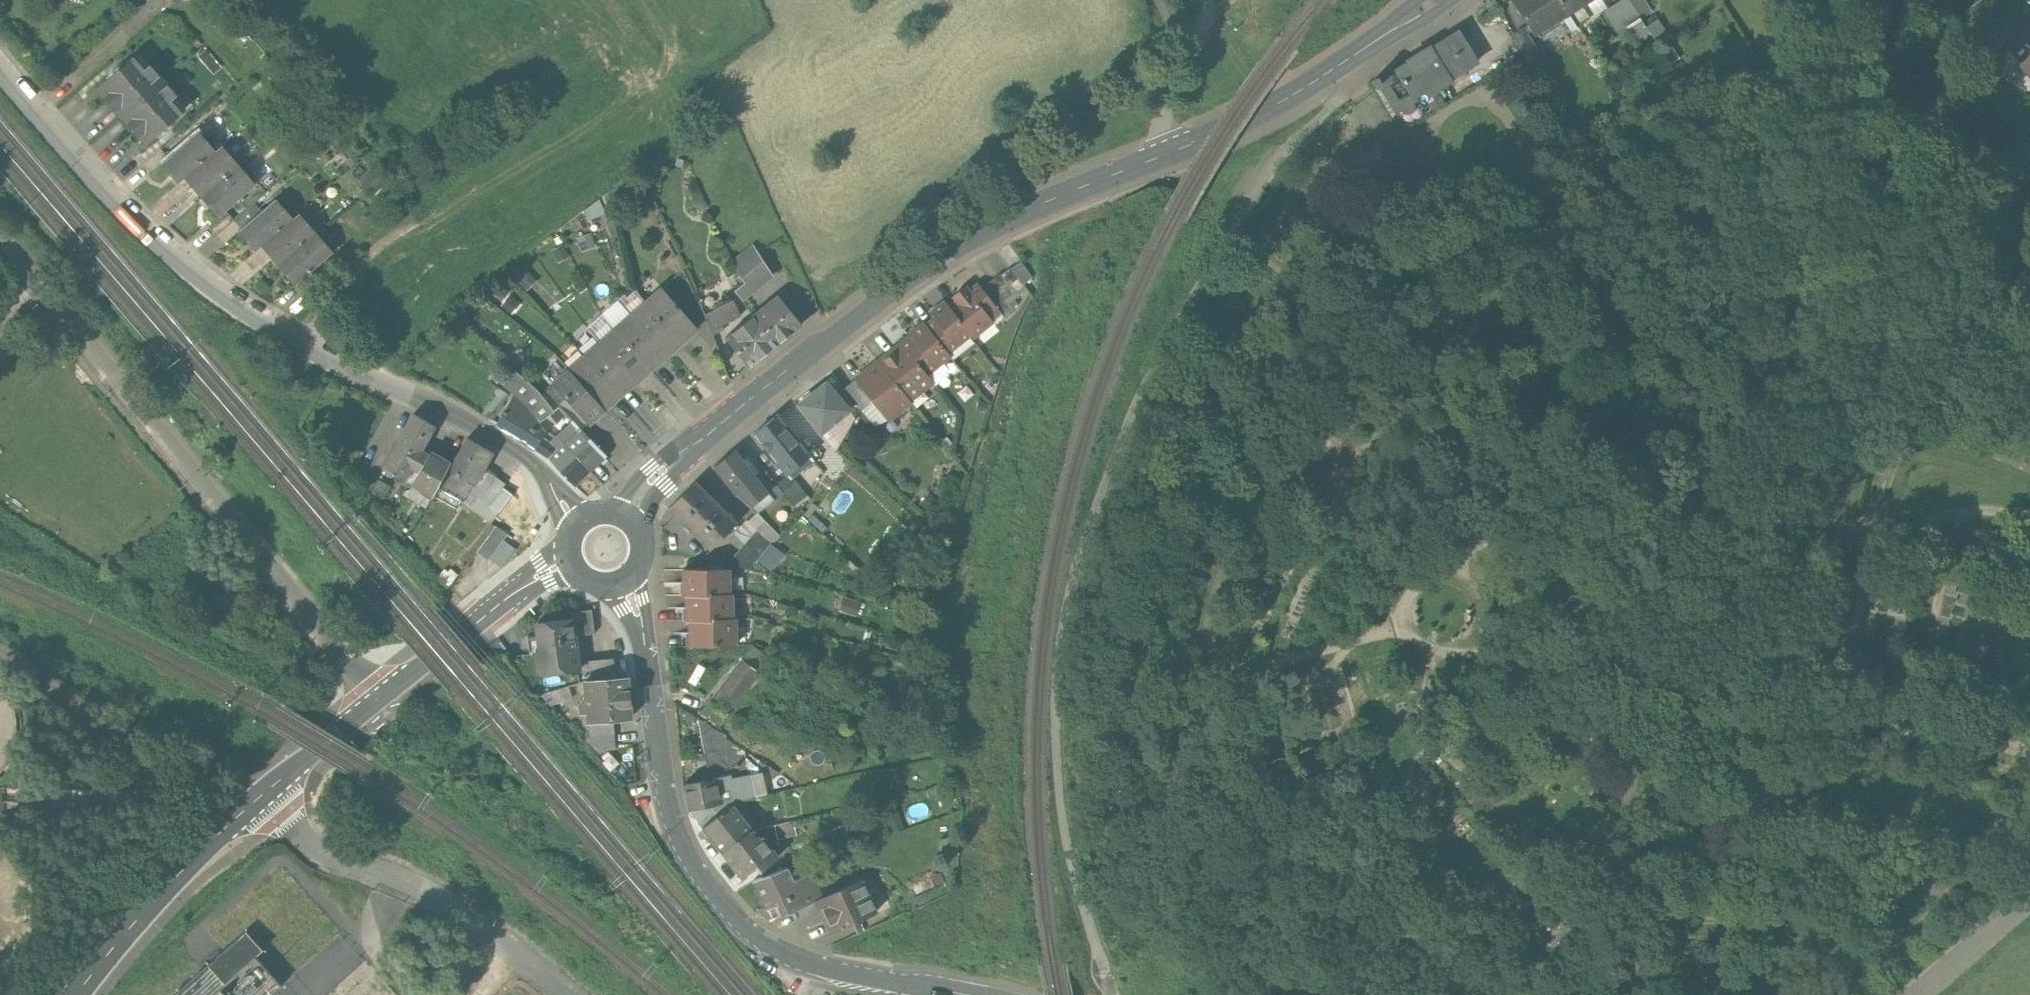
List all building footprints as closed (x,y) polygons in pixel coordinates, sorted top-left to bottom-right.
[(1530,32),(1564,10),(1565,10),(1558,0),(1510,0),(1530,32)] [(1565,10),(1564,10),(1573,24),(1575,23),(1574,22),(1586,15),(1579,4),(1579,5),(1577,2),(1581,0),(1558,0),(1565,10)] [(1643,0),(1626,0),(1637,17),(1649,8),(1643,0)] [(1533,47),(1521,27),(1511,33),(1530,73),(1544,65),(1533,47)] [(1454,29),(1427,46),(1426,44),(1420,48),(1441,82),(1447,78),(1446,77),(1473,60),(1454,29)] [(2000,60),(2027,86),(2029,83),(2029,57),(2016,44),(2000,60)] [(1441,82),(1420,48),(1410,54),(1431,88),(1441,82)] [(1405,59),(1375,78),(1374,76),(1369,79),(1373,85),(1376,83),(1393,109),(1413,97),(1411,94),(1422,87),(1426,92),(1431,88),(1410,54),(1404,58),(1405,59)] [(133,56),(121,68),(119,65),(108,75),(110,77),(99,86),(113,102),(115,100),(125,111),(163,78),(150,64),(144,69),(133,56)] [(163,78),(125,111),(136,124),(134,126),(146,140),(157,130),(159,133),(170,123),(168,121),(180,110),(170,98),(176,93),(163,78)] [(170,156),(164,160),(180,179),(186,175),(187,174),(214,150),(198,131),(170,156)] [(214,150),(187,174),(203,193),(237,164),(220,145),(214,150)] [(161,146),(143,162),(152,171),(164,160),(170,156),(161,146)] [(237,164),(203,193),(221,213),(226,209),(254,184),(237,164)] [(180,179),(168,190),(176,199),(194,183),(186,175),(180,179)] [(242,227),(241,227),(258,246),(263,242),(264,242),(292,217),(275,198),(242,227)] [(221,213),(209,224),(216,233),(234,217),(226,209),(221,213)] [(292,217),(264,242),(280,261),(315,231),(298,212),(292,217)] [(234,217),(216,233),(224,242),(241,227),(242,227),(234,217)] [(315,231),(280,261),(297,281),(311,269),(332,251),(315,231)] [(258,246),(244,259),(251,267),(270,251),(263,242),(258,246)] [(755,243),(733,259),(738,271),(744,280),(735,289),(742,298),(774,274),(755,243)] [(698,298),(683,266),(661,286),(696,326),(706,317),(705,313),(698,298)] [(1008,266),(999,273),(1012,290),(1014,292),(1023,285),(1008,266)] [(297,281),(293,284),(301,293),(319,278),(311,269),(297,281)] [(998,272),(988,279),(1003,297),(1012,290),(999,273),(998,272)] [(988,279),(979,286),(994,304),(1002,315),(1011,307),(1003,297),(988,279)] [(976,283),(968,289),(964,284),(952,293),(956,299),(966,311),(957,318),(969,333),(971,335),(991,319),(985,312),(994,304),(979,286),(976,283)] [(696,326),(661,286),(644,300),(678,341),(696,326)] [(779,295),(752,315),(774,344),(800,323),(779,295)] [(733,298),(705,313),(706,317),(711,330),(741,313),(733,298)] [(947,305),(944,301),(929,312),(933,317),(943,329),(934,336),(946,351),(969,333),(957,318),(966,311),(956,299),(947,305)] [(678,341),(644,300),(629,313),(664,353),(678,341)] [(664,353),(629,313),(614,327),(649,367),(664,353)] [(752,315),(725,336),(748,365),(774,344),(752,315)] [(922,351),(913,358),(925,373),(948,354),(946,351),(934,336),(943,329),(933,317),(924,324),(923,322),(908,334),(912,338),(922,351)] [(649,367),(614,327),(598,340),(633,380),(649,367)] [(912,338),(893,352),(891,350),(877,361),(906,396),(929,378),(925,373),(913,358),(922,351),(912,338)] [(633,380),(598,340),(583,354),(618,394),(633,380)] [(737,373),(724,351),(719,354),(728,380),(737,373)] [(618,394),(583,354),(567,367),(603,407),(618,394)] [(877,361),(855,379),(870,399),(885,418),(909,400),(906,396),(877,361)] [(603,407),(567,367),(552,381),(567,398),(587,421),(603,407)] [(538,391),(523,377),(516,387),(512,384),(509,388),(517,395),(522,400),(523,401),(538,391)] [(855,379),(854,378),(844,386),(862,408),(869,402),(870,399),(855,379)] [(847,408),(825,381),(798,403),(820,430),(847,408)] [(507,394),(497,386),(489,400),(499,406),(507,394)] [(552,410),(538,391),(523,401),(523,402),(538,421),(552,410)] [(522,400),(517,395),(507,410),(505,409),(496,423),(533,447),(541,436),(545,430),(538,421),(523,402),(522,400)] [(587,421),(567,398),(558,406),(571,421),(578,429),(587,421)] [(387,462),(384,468),(405,479),(411,467),(418,471),(428,453),(429,453),(430,452),(422,447),(434,425),(414,413),(387,462)] [(798,440),(777,413),(754,432),(775,459),(788,449),(803,467),(812,460),(797,441),(798,440)] [(578,429),(571,421),(556,434),(589,469),(604,456),(578,429)] [(547,456),(555,466),(573,484),(589,469),(556,434),(548,440),(556,446),(547,456)] [(548,440),(541,436),(533,447),(547,456),(556,446),(548,440)] [(467,437),(440,485),(464,499),(470,488),(482,465),(490,450),(467,437)] [(767,491),(733,449),(713,465),(736,494),(737,493),(749,505),(767,491)] [(429,453),(428,453),(418,471),(412,482),(432,494),(447,467),(446,466),(449,461),(437,454),(435,457),(429,453)] [(382,459),(379,465),(384,468),(387,462),(382,459)] [(507,480),(482,465),(470,488),(464,499),(467,503),(490,521),(497,511),(496,510),(508,494),(500,488),(507,480)] [(791,470),(780,477),(794,500),(806,493),(791,470)] [(694,481),(667,507),(684,524),(691,532),(692,531),(708,548),(735,521),(694,481)] [(772,537),(779,530),(757,507),(734,528),(746,540),(734,552),(745,564),(760,550),(773,562),(785,550),(772,537)] [(506,534),(495,526),(490,532),(502,540),(506,534)] [(490,532),(476,551),(488,559),(502,540),(490,532)] [(727,567),(682,569),(683,593),(685,593),(728,593),(728,592),(727,567)] [(728,592),(728,593),(685,593),(686,618),(689,618),(731,617),(730,592),(728,592)] [(591,608),(569,610),(570,617),(572,617),(575,634),(594,632),(591,608)] [(570,617),(538,621),(541,649),(536,649),(539,673),(576,668),(579,668),(578,658),(575,634),(572,617),(570,617)] [(731,617),(689,618),(689,644),(734,644),(734,617),(731,617)] [(751,647),(708,700),(725,712),(736,721),(757,693),(746,685),(756,671),(755,670),(765,657),(751,647)] [(613,654),(578,658),(579,668),(576,668),(577,681),(585,679),(616,677),(613,654)] [(616,677),(585,679),(586,696),(580,703),(581,714),(588,713),(589,722),(612,720),(630,718),(626,676),(616,677)] [(612,720),(589,722),(591,741),(597,748),(614,746),(612,720)] [(739,758),(727,761),(729,768),(741,766),(739,758)] [(715,775),(682,782),(688,808),(721,800),(718,789),(715,775)] [(742,780),(730,782),(731,787),(718,789),(721,800),(734,798),(733,795),(745,792),(742,780)] [(750,828),(730,802),(701,825),(720,849),(750,828)] [(792,817),(773,822),(775,832),(789,828),(788,824),(794,823),(792,817)] [(750,828),(720,849),(740,874),(755,863),(759,868),(776,854),(760,835),(757,837),(750,828)] [(786,866),(753,879),(765,905),(776,900),(781,912),(816,895),(820,893),(809,869),(792,877),(786,866)] [(820,893),(816,895),(832,931),(852,921),(860,918),(860,917),(876,909),(875,908),(860,875),(820,893)] [(876,909),(860,917),(860,918),(852,921),(857,931),(889,916),(883,904),(875,908),(876,909)] [(247,932),(177,994),(214,994),(264,950),(247,932)] [(1471,994),(1494,994),(1496,993),(1490,983),(1471,994)]
